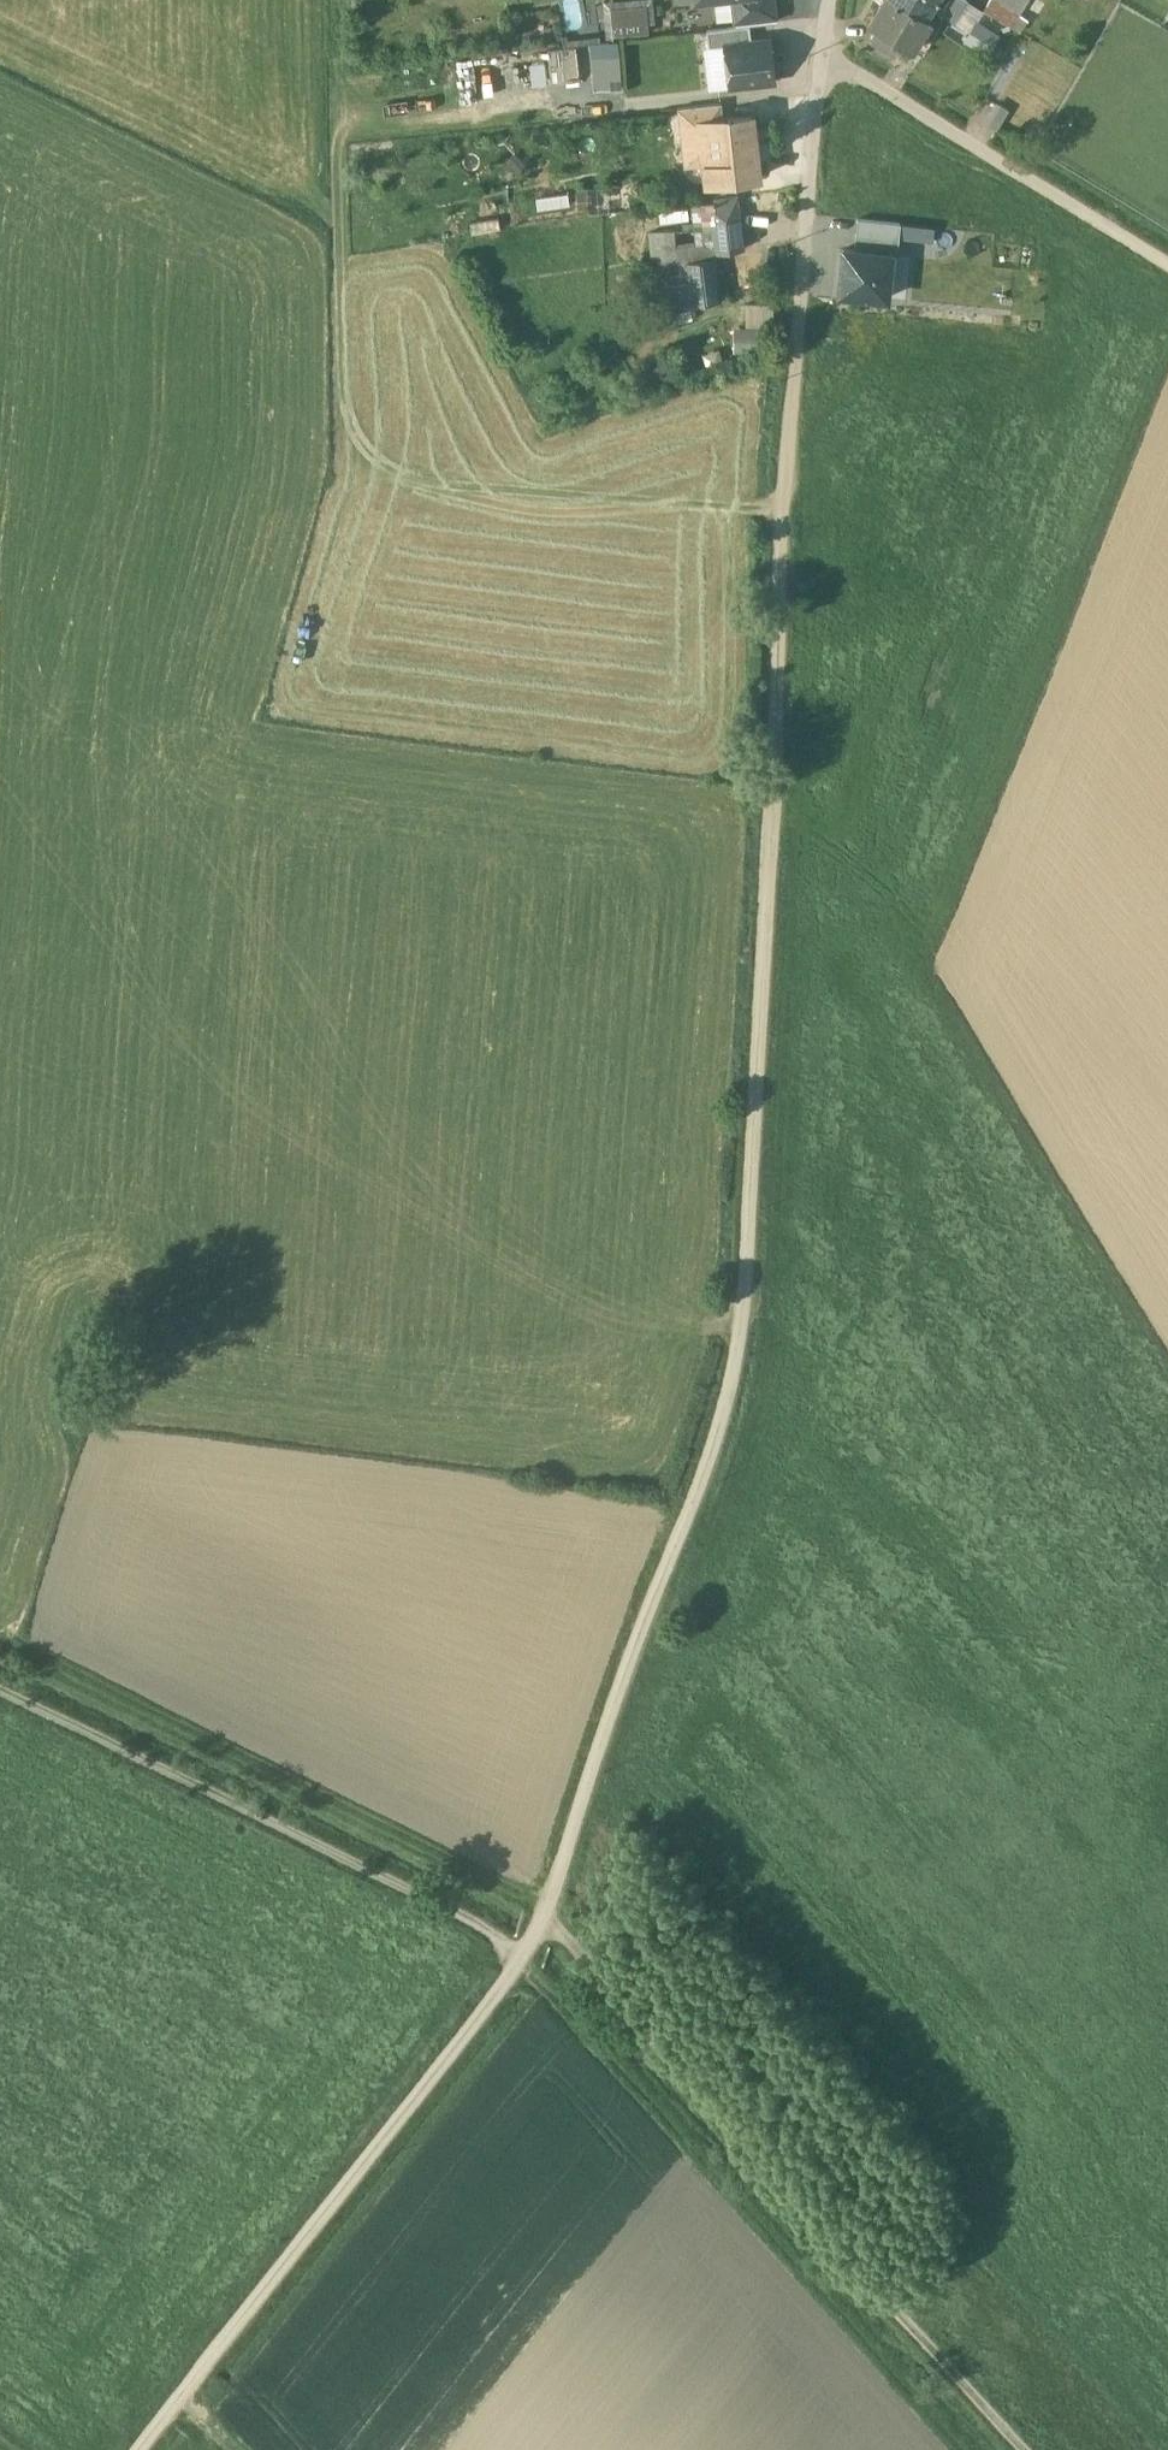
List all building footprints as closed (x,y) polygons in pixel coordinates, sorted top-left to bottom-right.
[(649,20),(657,20),(656,0),(606,0),(608,34),(650,32),(649,20)] [(732,25),(776,20),(774,0),(729,0),(732,25)] [(899,0),(885,0),(871,23),(903,42),(913,48),(930,19),(925,16),(899,0)] [(925,16),(930,8),(951,21),(963,0),(899,0),(925,16)] [(1028,0),(990,0),(983,11),(1011,28),(1028,0)] [(983,53),(994,35),(974,22),(962,40),(983,53)] [(749,25),(706,30),(709,47),(724,45),(724,44),(751,41),(749,25)] [(903,42),(879,28),(871,41),(895,55),(903,42)] [(751,41),(724,44),(724,45),(729,87),(775,82),(770,38),(751,41)] [(583,45),(547,49),(548,58),(527,61),(530,84),(587,77),(583,45)] [(624,87),(622,52),(590,53),(592,88),(624,87)] [(996,100),(986,121),(1001,128),(1011,107),(996,100)] [(721,103),(678,108),(680,124),(723,119),(721,103)] [(723,119),(680,124),(682,145),(701,143),(706,183),(759,177),(751,116),(723,119)] [(736,198),(692,204),(694,225),(705,224),(705,227),(712,226),(739,222),(736,198)] [(692,204),(670,207),(650,220),(655,260),(678,257),(678,254),(697,252),(694,225),(692,204)] [(858,219),(855,250),(898,255),(901,223),(858,219)] [(739,222),(712,226),(714,242),(742,238),(739,222)] [(742,238),(714,242),(715,252),(743,249),(742,238)] [(855,250),(844,249),(839,293),(887,298),(891,254),(855,250)] [(697,252),(678,254),(678,257),(679,262),(684,261),(690,303),(718,299),(711,250),(697,252)] [(746,327),(735,327),(734,348),(756,349),(757,332),(772,333),(774,302),(747,301),(746,327)]
